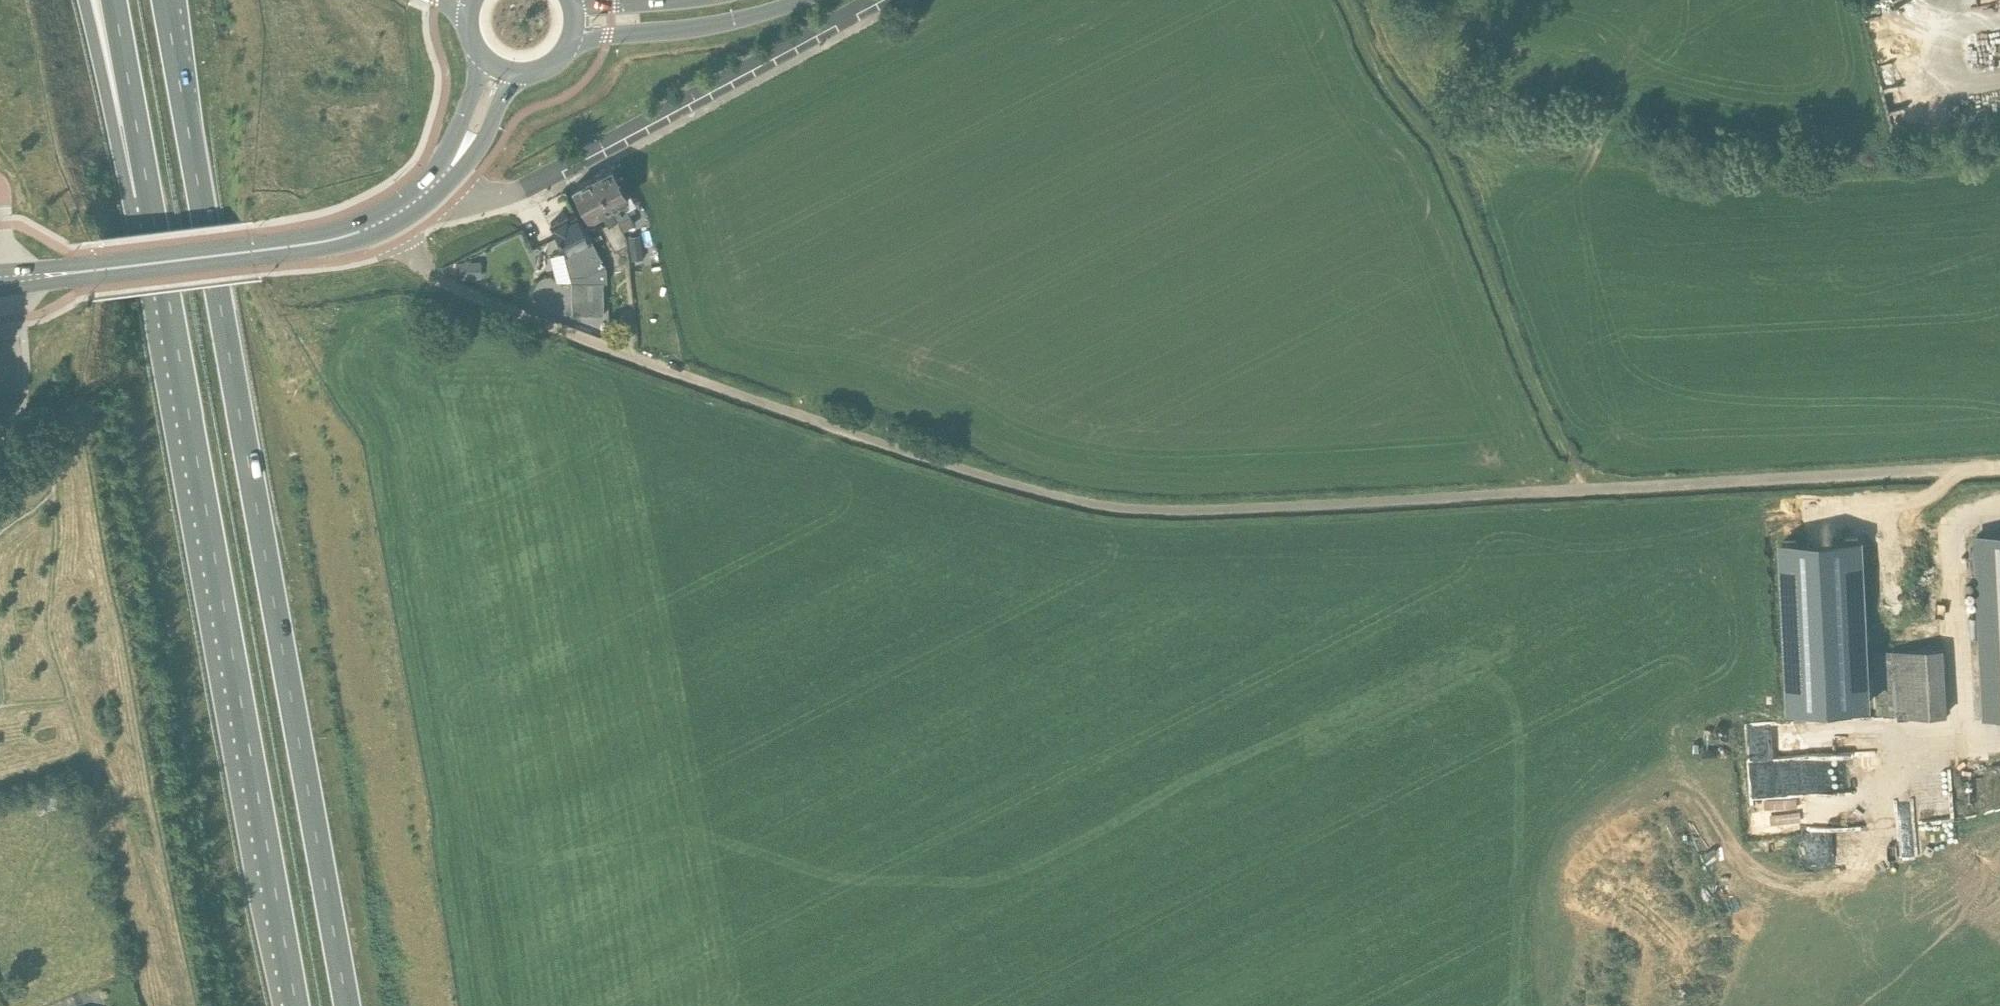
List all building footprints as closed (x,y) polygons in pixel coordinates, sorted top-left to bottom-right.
[(594,176),(623,230),(634,224),(621,203),(629,199),(612,167),(594,176)] [(627,245),(627,244),(626,238),(622,231),(623,230),(594,176),(572,188),(589,220),(602,213),(607,222),(602,225),(615,251),(627,245)] [(606,267),(586,230),(577,212),(569,217),(567,213),(550,222),(567,253),(578,247),(593,275),(606,267)] [(627,236),(631,259),(643,258),(639,234),(627,236)] [(469,278),(468,261),(455,261),(456,278),(469,278)] [(603,281),(571,282),(572,315),(603,315),(603,281)] [(1982,537),(1991,717),(1999,716),(1999,536),(1982,537)] [(1866,540),(1791,544),(1800,710),(1875,706),(1866,540)] [(1899,717),(1955,715),(1953,648),(1896,650),(1899,717)] [(1795,794),(1870,792),(1868,754),(1794,757),(1795,794)] [(1994,798),(1978,798),(1978,809),(1999,809),(1999,754),(1994,754),(1994,798)]
